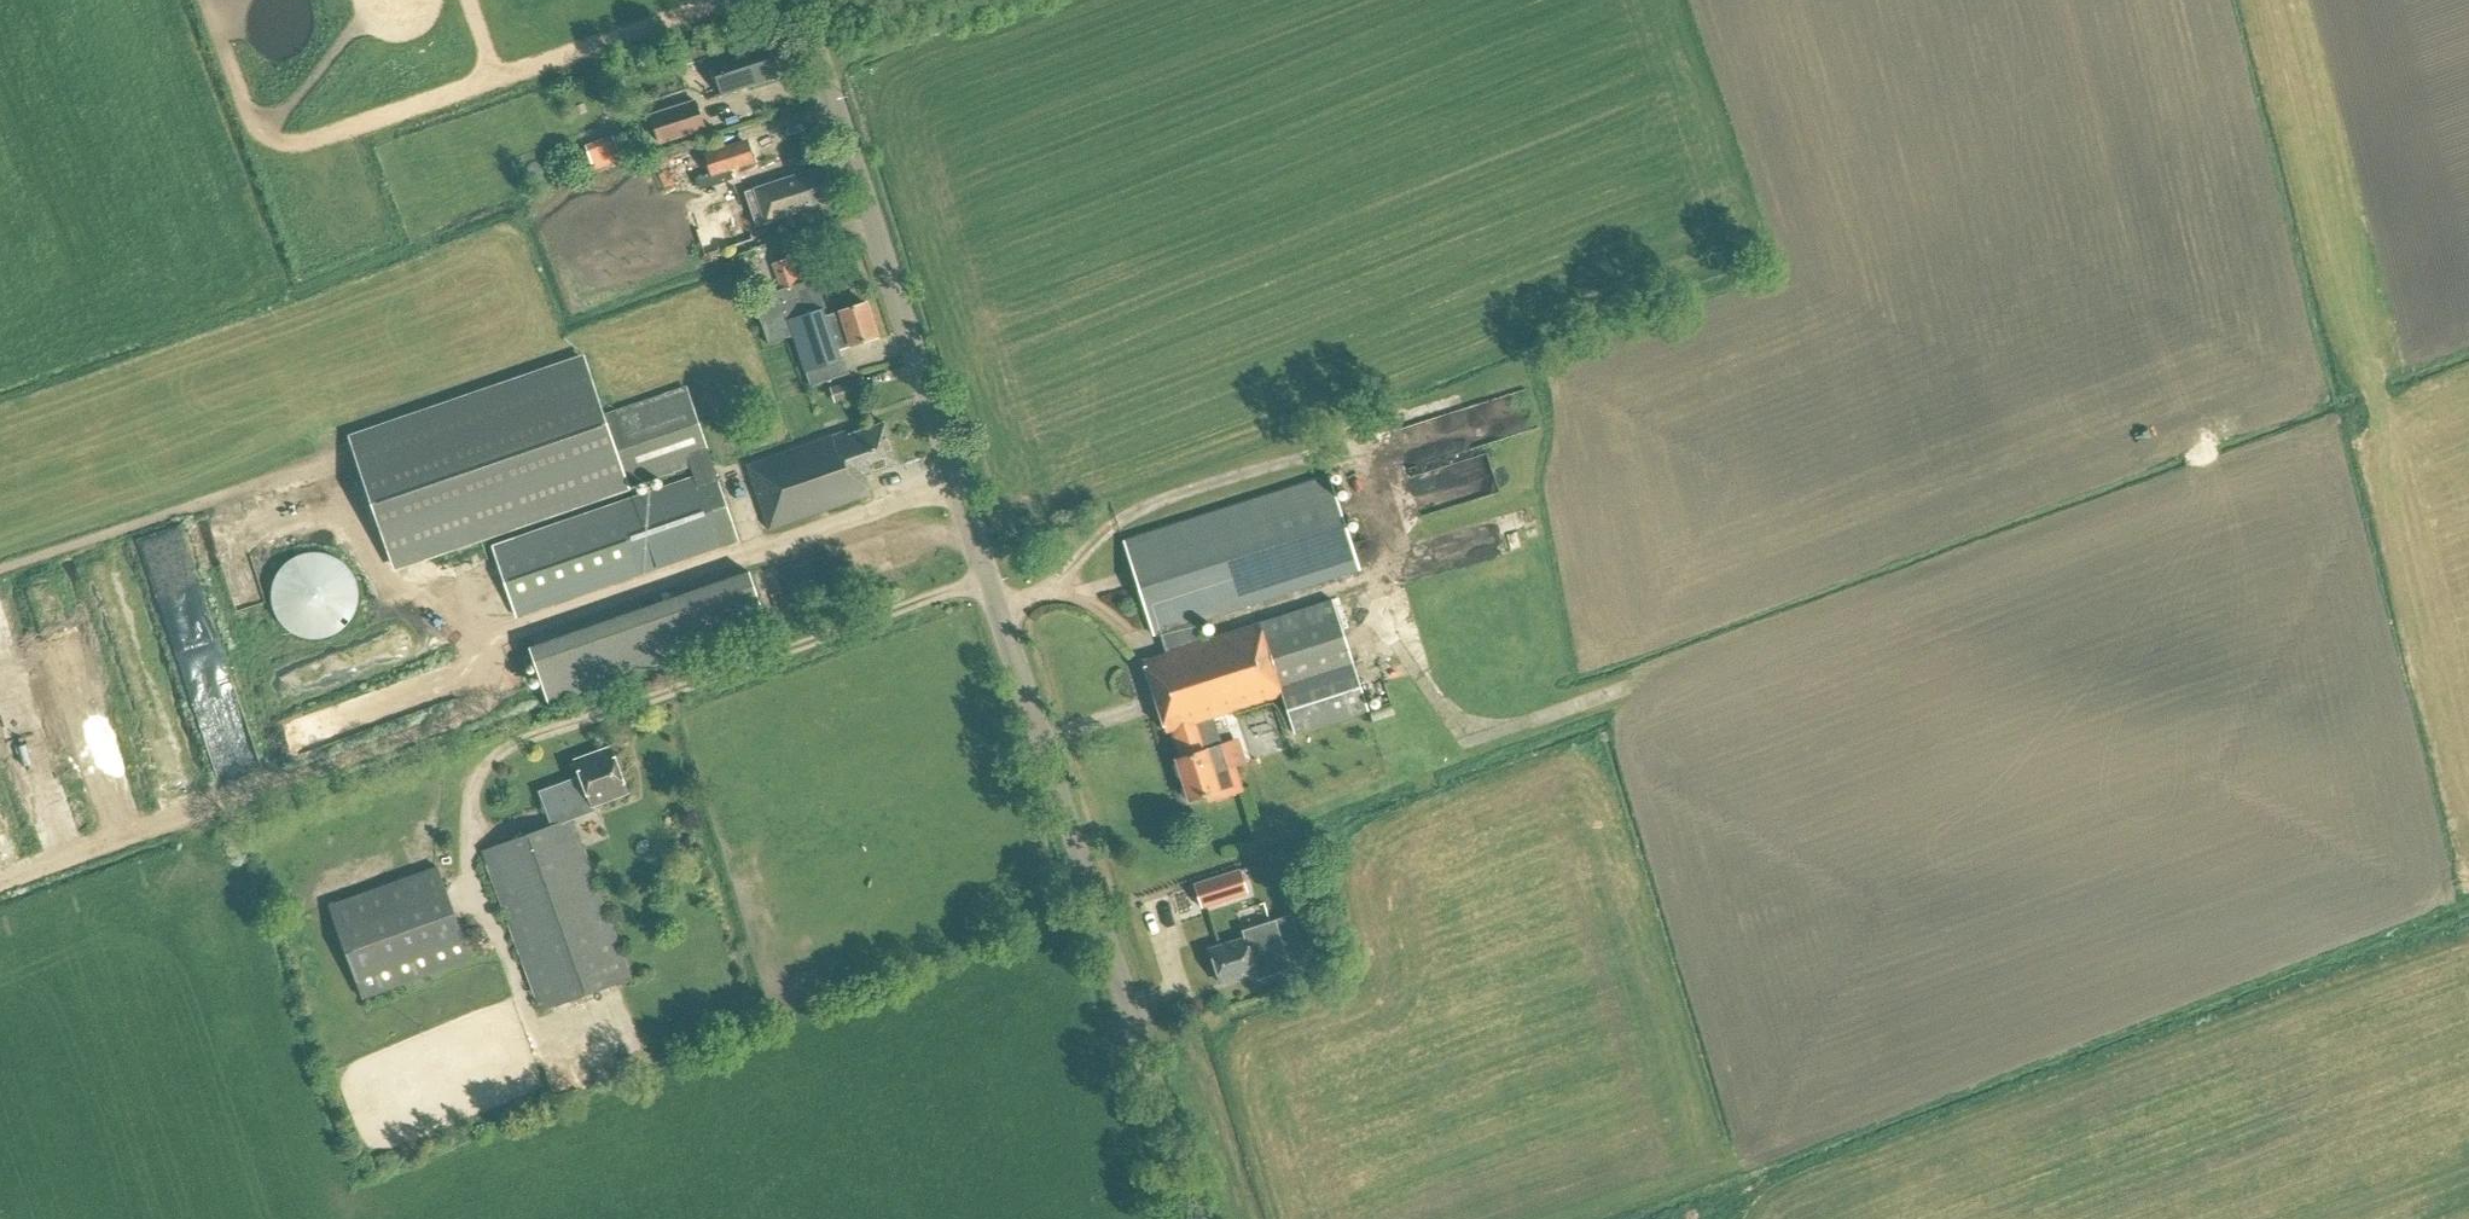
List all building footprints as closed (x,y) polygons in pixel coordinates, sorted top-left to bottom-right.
[(707,57),(718,92),(720,97),(777,79),(764,39),(707,57)] [(644,145),(647,155),(703,137),(701,131),(704,130),(695,101),(650,115),(658,141),(644,145)] [(583,147),(592,172),(621,161),(612,136),(583,147)] [(710,173),(695,177),(699,190),(734,179),(731,170),(755,162),(747,138),(703,152),(710,173)] [(756,228),(833,201),(821,167),(744,193),(756,228)] [(828,315),(816,279),(799,284),(791,258),(772,264),(780,288),(754,297),(769,343),(794,335),(810,385),(849,373),(844,358),(840,359),(837,350),(850,346),(877,337),(866,303),(828,315)] [(686,389),(604,417),(584,359),(351,439),(395,565),(690,464),(695,478),(493,547),(516,614),(737,538),(714,471),(710,457),(686,389)] [(838,385),(843,401),(866,393),(861,378),(838,385)] [(898,463),(883,422),(849,434),(848,431),(748,465),(770,529),(871,494),(864,475),(898,463)] [(1372,709),(1341,614),(1265,638),(1260,622),(1205,640),(1197,621),(1358,569),(1328,475),(1124,541),(1154,635),(1160,633),(1166,653),(1142,660),(1165,732),(1171,730),(1181,759),(1175,761),(1189,801),(1207,796),(1209,803),(1243,791),(1235,767),(1247,763),(1238,737),(1203,748),(1195,723),(1284,695),(1296,734),(1372,709)] [(323,552),(310,551),(304,552),(299,554),(292,557),(284,563),(278,572),(273,581),(271,591),(271,598),(272,605),(274,611),(277,618),(281,624),(289,630),(296,634),(303,637),(309,638),(316,638),(322,638),(332,634),(339,631),(346,625),(351,619),(355,609),(358,599),(358,591),(356,582),(353,575),(348,567),(341,561),(333,555),(323,552)] [(529,650),(547,705),(767,630),(748,575),(529,650)] [(1395,706),(1374,713),(1377,724),(1399,717),(1395,706)] [(572,818),(577,816),(595,810),(593,805),(626,792),(609,747),(575,759),(581,775),(539,791),(551,825),(482,851),(541,1010),(631,977),(572,818)] [(330,905),(361,999),(472,962),(440,868),(330,905)] [(1221,873),(1194,882),(1202,908),(1229,899),(1221,873)] [(1209,949),(1220,983),(1255,971),(1258,978),(1292,966),(1277,919),(1241,930),(1243,937),(1209,949)]
